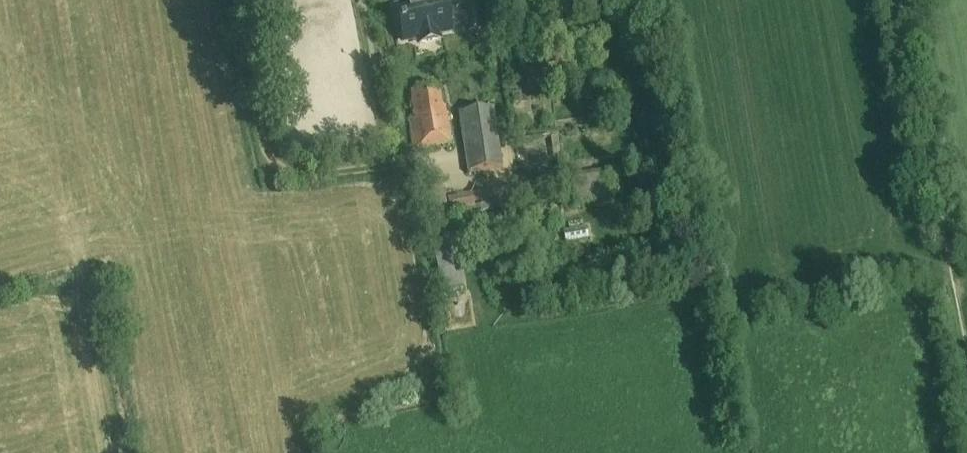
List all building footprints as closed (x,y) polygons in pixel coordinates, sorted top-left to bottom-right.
[(469,0),(412,0),(413,5),(395,9),(402,41),(418,37),(420,44),(438,40),(436,34),(451,30),(446,8),(470,3),(469,0)] [(413,149),(450,143),(445,107),(442,108),(439,90),(411,94),(414,119),(409,120),(413,149)] [(493,107),(458,113),(467,173),(502,167),(493,107)] [(550,137),(554,162),(561,161),(557,136),(550,137)] [(610,173),(573,179),(577,205),(614,199),(610,173)] [(462,286),(442,184),(421,189),(441,290),(462,286)] [(472,194),(447,198),(451,216),(475,211),(472,194)] [(587,227),(563,231),(565,243),(589,239),(587,227)]
